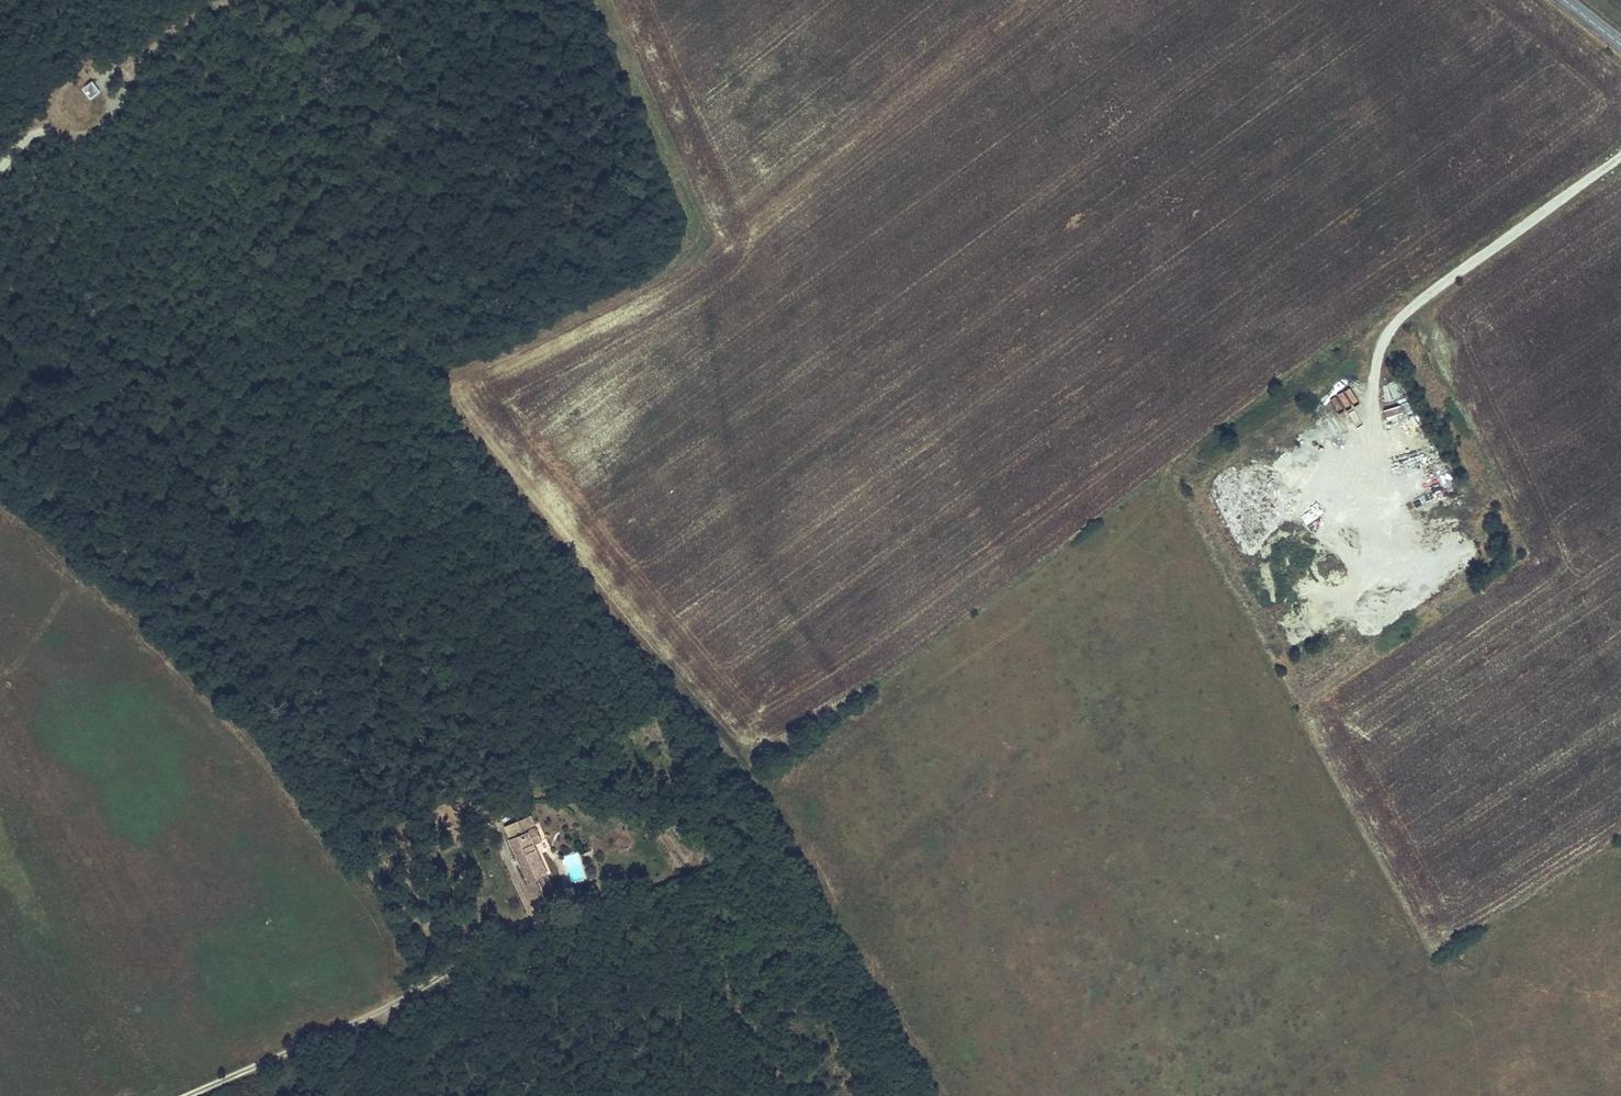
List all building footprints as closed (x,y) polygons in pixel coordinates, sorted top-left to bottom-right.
[(92,80),(82,87),(90,99),(100,91),(92,80)] [(517,840),(540,831),(536,822),(513,832),(517,840)] [(517,840),(514,842),(533,885),(550,878),(536,847),(545,843),(540,831),(517,840)]
